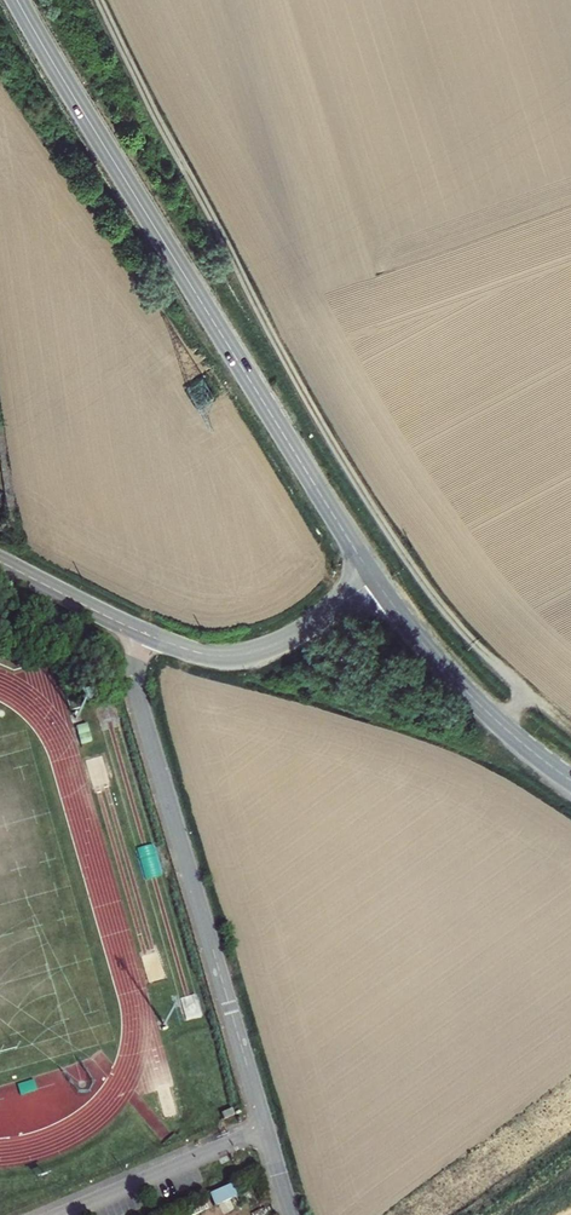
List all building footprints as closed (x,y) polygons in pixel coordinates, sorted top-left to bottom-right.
[(232,1108),(221,1113),(224,1119),(235,1115),(232,1108)] [(231,1185),(209,1195),(214,1206),(236,1196),(231,1185)]
